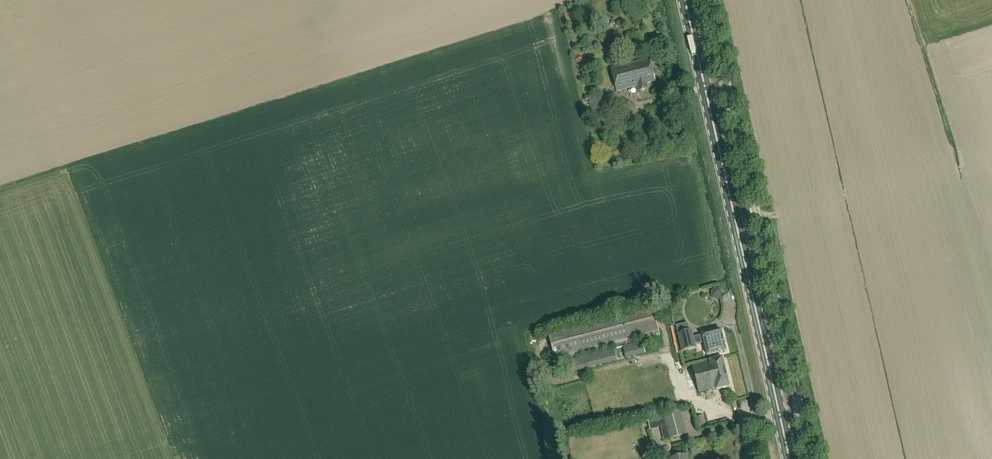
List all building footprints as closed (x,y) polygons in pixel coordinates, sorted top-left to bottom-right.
[(650,59),(611,69),(616,91),(638,86),(639,91),(648,89),(646,84),(655,82),(650,59)] [(721,295),(721,288),(714,288),(711,291),(718,298),(721,295)] [(668,299),(669,302),(670,306),(678,304),(677,297),(668,299)] [(556,362),(660,335),(652,306),(548,333),(556,362)] [(726,351),(721,330),(702,335),(693,337),(692,331),(678,334),(682,352),(696,348),(695,345),(704,342),(707,356),(726,351)] [(644,348),(642,341),(564,361),(568,374),(646,354),(644,348)] [(706,391),(708,397),(718,394),(716,390),(729,387),(722,357),(709,360),(709,361),(692,366),(699,392),(706,391)] [(680,410),(663,415),(669,439),(687,435),(680,410)]
